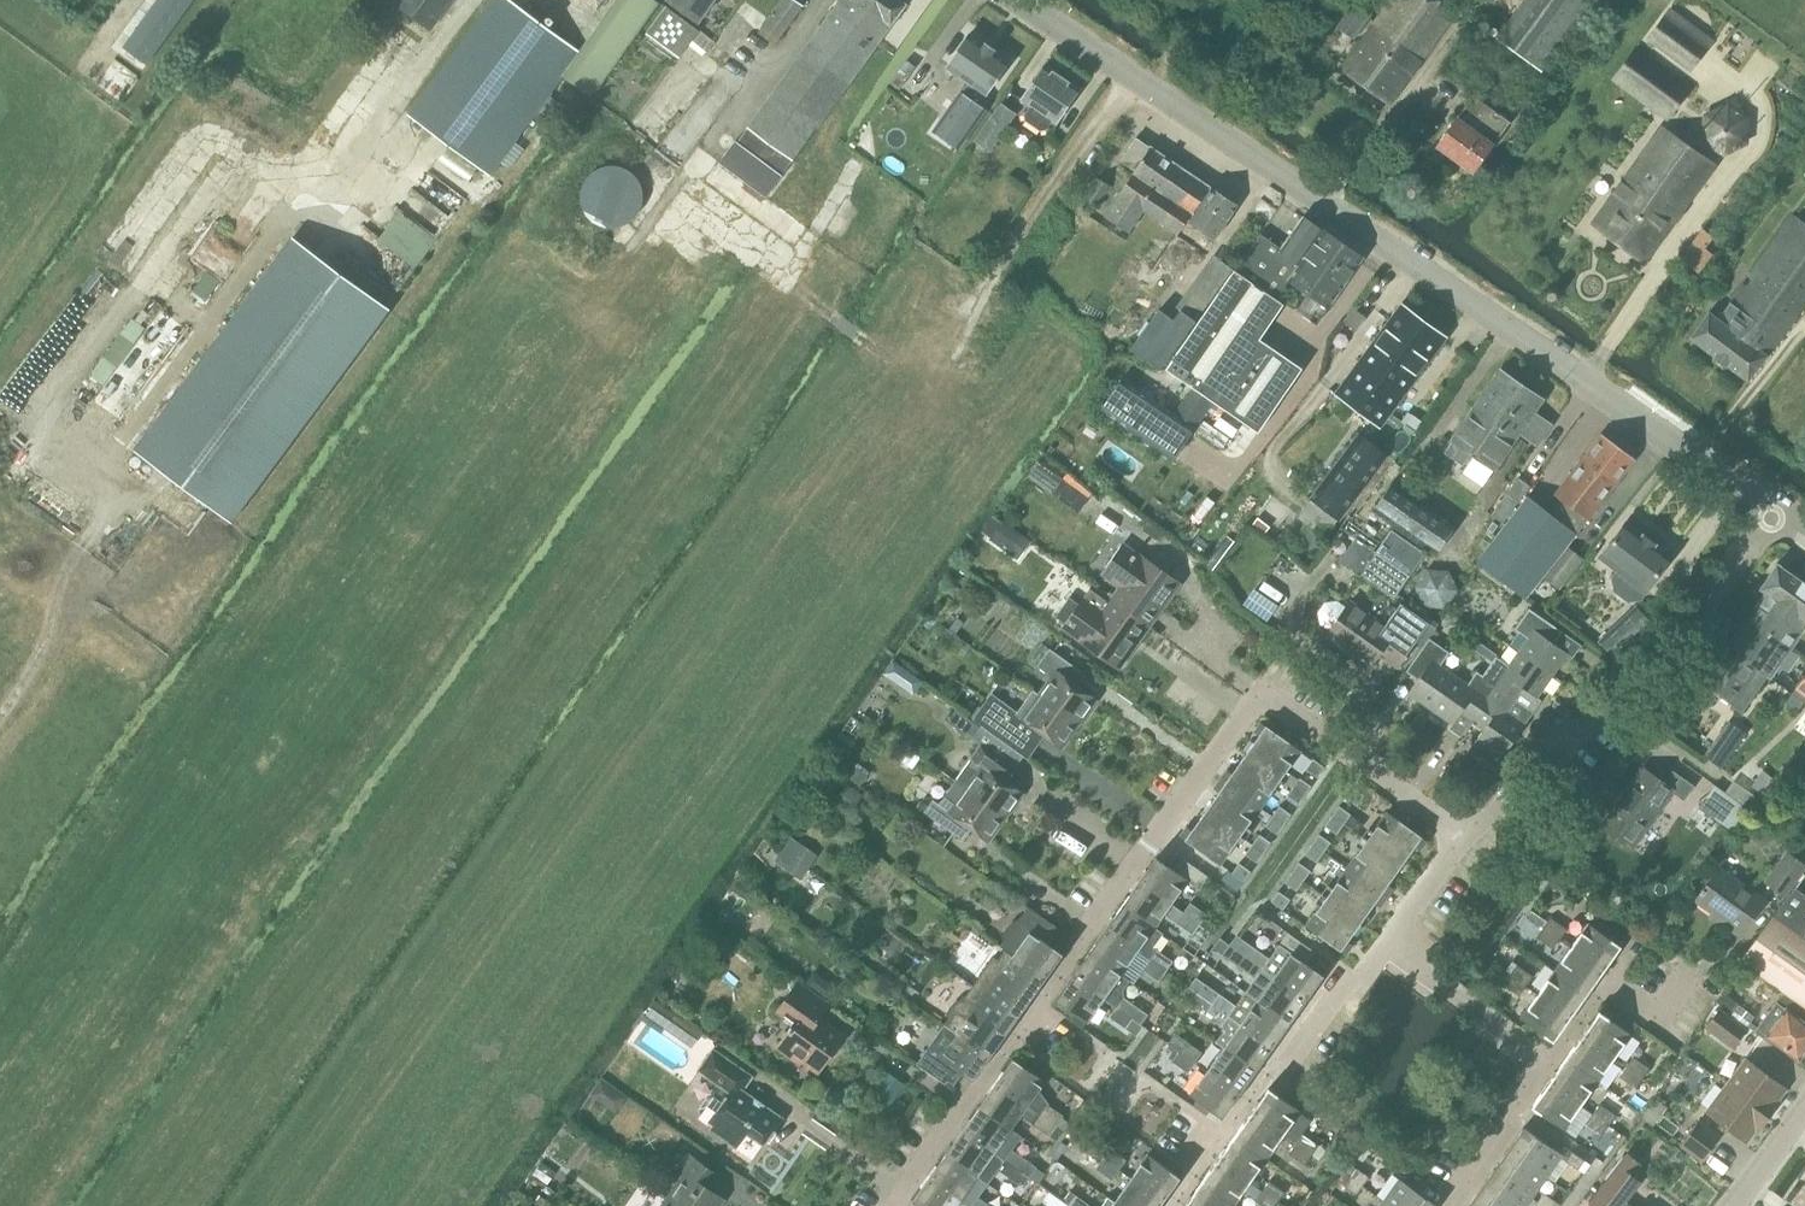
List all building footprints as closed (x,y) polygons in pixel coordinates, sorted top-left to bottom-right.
[(123,45),(149,63),(194,0),(156,0),(123,45)] [(394,2),(432,31),(456,0),(395,0),(394,2)] [(411,111),(492,171),(562,74),(578,52),(513,0),(495,0),(411,111)] [(656,0),(616,0),(578,52),(562,74),(592,96),(661,4),(656,0)] [(599,11),(608,0),(585,0),(599,11)] [(666,0),(700,24),(717,0),(666,0)] [(720,162),(705,182),(795,248),(810,228),(768,197),(784,175),(793,160),(907,5),(900,0),(842,0),(749,127),(756,133),(746,147),(737,140),(720,162)] [(797,0),(783,0),(760,32),(776,43),(804,5),(797,0)] [(1342,68),(1389,104),(1457,13),(1440,0),(1393,0),(1342,68)] [(1498,36),(1542,70),(1594,0),(1525,0),(1498,36)] [(1355,1),(1337,27),(1356,40),(1374,14),(1355,1)] [(717,41),(668,6),(648,34),(681,58),(693,41),(709,52),(717,41)] [(948,68),(969,83),(937,128),(961,146),(978,122),(971,117),(982,101),(974,95),(978,89),(986,95),(1010,61),(971,34),(948,68)] [(1669,118),(1690,88),(1638,48),(1616,78),(1669,118)] [(1031,108),(1025,116),(1026,121),(1040,131),(1046,130),(1051,122),(1055,125),(1081,88),(1047,65),(1022,101),(1031,108)] [(1474,95),(1438,145),(1475,172),(1511,122),(1474,95)] [(1729,101),(1703,114),(1701,142),(1725,158),(1750,145),(1751,117),(1729,101)] [(1002,103),(992,116),(1008,127),(1017,113),(1002,103)] [(1716,164),(1663,126),(1593,224),(1644,263),(1716,164)] [(1137,138),(1121,162),(1136,171),(1164,190),(1180,167),(1137,138)] [(641,202),(641,201),(640,195),(638,187),(635,181),(629,175),(626,172),(617,168),(611,167),(603,167),(597,168),(591,170),(586,173),(580,178),(576,183),(573,190),(571,197),(571,202),(572,209),(574,216),(577,221),(581,226),(586,230),(593,234),(598,235),(606,236),(614,235),(619,234),(626,230),(631,226),(635,221),(638,216),(640,208),(641,202)] [(1136,171),(1133,176),(1153,189),(1141,209),(1144,211),(1159,221),(1171,204),(1176,207),(1195,177),(1180,167),(1164,190),(1136,171)] [(1153,189),(1133,176),(1106,217),(1130,232),(1144,211),(1141,209),(1153,189)] [(1171,204),(1159,221),(1180,235),(1211,188),(1195,177),(1176,207),(1171,204)] [(1097,204),(1109,186),(1097,178),(1085,196),(1097,204)] [(1180,235),(1175,242),(1202,260),(1238,206),(1211,188),(1180,235)] [(1710,312),(1691,338),(1749,381),(1804,305),(1804,222),(1796,215),(1721,320),(1710,312)] [(1237,269),(1236,269),(1234,271),(1277,300),(1290,280),(1324,231),(1304,217),(1282,248),(1262,234),(1237,269)] [(1714,237),(1703,229),(1681,260),(1697,271),(1710,253),(1705,250),(1714,237)] [(1290,280),(1310,294),(1298,311),(1318,325),(1364,258),(1324,231),(1290,280)] [(233,520),(388,309),(292,239),(138,450),(233,520)] [(1145,332),(1145,331),(1132,349),(1153,365),(1160,370),(1173,352),(1196,321),(1197,322),(1209,306),(1234,271),(1236,269),(1215,254),(1178,308),(1180,310),(1174,319),(1161,310),(1145,332)] [(1277,300),(1234,271),(1209,306),(1197,322),(1196,321),(1173,352),(1163,366),(1194,387),(1175,416),(1194,429),(1195,429),(1214,400),(1260,432),(1305,369),(1260,339),(1284,305),(1277,300)] [(1447,338),(1402,305),(1369,349),(1414,383),(1447,338)] [(1336,393),(1381,427),(1414,383),(1369,349),(1336,393)] [(1544,400),(1500,370),(1475,407),(1518,438),(1544,400)] [(1175,416),(1122,380),(1102,409),(1154,444),(1175,459),(1194,429),(1175,416)] [(1446,452),(1464,465),(1471,455),(1495,471),(1518,438),(1475,407),(1451,442),(1453,443),(1446,452)] [(1602,433),(1583,458),(1617,484),(1636,459),(1602,433)] [(1389,455),(1361,434),(1311,501),(1340,522),(1389,455)] [(1068,471),(1042,451),(1028,469),(1055,489),(1068,471)] [(1552,514),(1530,497),(1481,564),(1529,597),(1589,519),(1590,520),(1617,484),(1583,458),(1556,494),(1563,500),(1552,514)] [(1457,528),(1394,483),(1374,512),(1437,556),(1457,528)] [(1508,485),(1489,512),(1507,524),(1526,497),(1508,485)] [(991,538),(989,539),(1019,561),(1033,542),(1004,520),(1002,522),(994,516),(982,531),(991,538)] [(1675,557),(1626,520),(1598,557),(1647,594),(1675,557)] [(1426,554),(1392,531),(1377,554),(1411,577),(1426,554)] [(1569,546),(1544,578),(1560,590),(1585,559),(1569,546)] [(1107,568),(1128,584),(1116,601),(1147,624),(1177,582),(1146,560),(1143,564),(1135,558),(1137,556),(1132,552),(1131,555),(1121,548),(1107,568)] [(1361,576),(1395,600),(1394,601),(1406,609),(1410,602),(1399,595),(1411,577),(1377,554),(1361,576)] [(1767,594),(1749,619),(1791,649),(1804,629),(1804,583),(1778,564),(1760,589),(1767,594)] [(1428,568),(1415,587),(1427,607),(1447,608),(1460,590),(1450,570),(1428,568)] [(1067,624),(1088,640),(1086,643),(1117,665),(1147,624),(1116,601),(1113,605),(1092,590),(1067,624)] [(1371,666),(1379,654),(1399,667),(1430,624),(1410,610),(1392,634),(1350,603),(1328,635),(1347,649),(1371,666)] [(1615,659),(1652,623),(1637,607),(1599,643),(1615,659)] [(1515,630),(1529,639),(1519,652),(1553,676),(1569,654),(1555,644),(1563,632),(1530,609),(1515,630)] [(1791,649),(1749,619),(1703,684),(1732,704),(1758,668),(1771,678),(1791,649)] [(1407,672),(1419,680),(1409,694),(1431,709),(1455,676),(1441,666),(1450,653),(1430,639),(1407,672)] [(1052,677),(1040,694),(1039,695),(1080,725),(1098,700),(1072,682),(1081,671),(1051,649),(1039,667),(1052,677)] [(1483,676),(1497,686),(1516,699),(1524,688),(1538,698),(1553,676),(1519,652),(1510,666),(1497,657),(1483,676)] [(893,662),(885,675),(900,685),(908,672),(893,662)] [(1468,685),(1455,676),(1431,709),(1453,724),(1463,711),(1474,719),(1497,686),(1483,676),(1477,672),(1468,685)] [(1797,689),(1804,695),(1804,677),(1797,689)] [(1474,719),(1487,727),(1471,750),(1496,767),(1525,725),(1507,712),(1516,699),(1497,686),(1474,719)] [(1004,723),(1037,747),(1046,735),(1063,748),(1080,725),(1039,695),(1040,694),(1034,690),(1018,713),(1014,710),(1004,723)] [(983,725),(959,707),(948,721),(972,739),(983,725)] [(1731,721),(1707,754),(1706,756),(1723,767),(1747,732),(1731,721)] [(1260,735),(1257,740),(1247,754),(1282,779),(1302,751),(1262,722),(1255,732),(1260,735)] [(973,758),(956,781),(1007,817),(1024,794),(1007,781),(1015,770),(982,746),(973,758)] [(1228,770),(1223,777),(1221,779),(1262,808),(1282,779),(1247,754),(1233,773),(1228,770)] [(1326,768),(1314,759),(1307,769),(1319,778),(1326,768)] [(854,764),(850,762),(842,773),(861,786),(871,772),(856,761),(854,764)] [(1643,769),(1618,804),(1603,826),(1633,848),(1674,791),(1685,800),(1695,786),(1668,766),(1658,780),(1643,769)] [(1438,779),(1448,786),(1455,776),(1445,769),(1438,779)] [(1294,788),(1306,796),(1312,786),(1301,778),(1294,788)] [(1220,792),(1217,796),(1206,811),(1241,836),(1262,808),(1221,779),(1215,789),(1220,792)] [(850,784),(849,783),(838,797),(854,809),(867,791),(853,780),(850,784)] [(927,814),(964,840),(972,829),(990,841),(1007,817),(956,781),(940,804),(934,800),(925,812),(927,814)] [(1706,797),(1721,807),(1714,818),(1734,832),(1750,813),(1752,811),(1753,809),(1728,793),(1716,784),(1706,797)] [(1346,797),(1358,806),(1365,796),(1353,787),(1346,797)] [(1306,796),(1294,788),(1287,798),(1298,806),(1306,796)] [(1273,816),(1285,825),(1292,814),(1280,806),(1273,816)] [(1333,816),(1345,824),(1352,814),(1340,806),(1333,816)] [(1188,827),(1183,834),(1181,836),(1221,865),(1241,836),(1206,811),(1193,830),(1188,827)] [(1428,841),(1388,812),(1368,841),(1403,866),(1416,847),(1421,850),(1428,841)] [(1285,825),(1273,816),(1266,826),(1278,835),(1285,825)] [(1345,824),(1333,816),(1326,826),(1338,834),(1345,824)] [(1754,839),(1766,824),(1759,818),(1746,832),(1754,839)] [(1253,845),(1265,853),(1273,842),(1260,834),(1253,845)] [(1311,847),(1323,855),(1332,843),(1320,834),(1311,847)] [(819,855),(792,836),(783,849),(811,868),(819,855)] [(1403,866),(1368,841),(1346,871),(1386,900),(1394,888),(1389,885),(1403,866)] [(1265,853),(1253,845),(1247,855),(1258,863),(1265,853)] [(1788,850),(1765,883),(1786,898),(1804,871),(1804,853),(1793,845),(1789,851),(1788,850)] [(1323,855),(1311,847),(1305,855),(1317,863),(1323,855)] [(775,862),(802,880),(811,868),(783,849),(775,862)] [(1146,870),(1139,880),(1166,900),(1173,905),(1173,904),(1189,882),(1201,890),(1210,877),(1185,859),(1176,871),(1157,857),(1148,871),(1146,870)] [(1293,873),(1304,881),(1312,871),(1300,862),(1293,873)] [(1252,872),(1240,863),(1233,873),(1245,882),(1252,872)] [(1697,901),(1724,920),(1722,924),(1739,936),(1764,901),(1720,869),(1697,901)] [(1346,871),(1327,897),(1362,922),(1376,903),(1381,907),(1386,900),(1346,871)] [(1304,881),(1293,873),(1286,882),(1298,891),(1304,881)] [(1156,928),(1157,927),(1166,914),(1194,934),(1201,925),(1185,913),(1173,904),(1173,905),(1166,900),(1139,880),(1131,891),(1132,892),(1127,900),(1123,905),(1156,928)] [(1803,895),(1796,890),(1785,905),(1804,920),(1804,892),(1803,895)] [(1280,891),(1273,900),(1273,901),(1284,909),(1291,899),(1280,891)] [(1327,897),(1326,900),(1307,926),(1347,954),(1354,945),(1349,941),(1362,922),(1327,897)] [(1192,903),(1185,913),(1201,925),(1208,914),(1192,903)] [(1114,918),(1113,917),(1105,927),(1167,972),(1174,962),(1155,947),(1165,933),(1157,927),(1156,928),(1123,905),(1114,918)] [(1743,962),(1785,993),(1804,1007),(1804,920),(1785,905),(1776,918),(1775,917),(1743,962)] [(1001,946),(1006,949),(1015,956),(1048,979),(1056,969),(1054,968),(1064,954),(1053,947),(1060,935),(1055,931),(1058,927),(1038,913),(1030,908),(1021,919),(1018,920),(1015,921),(1012,923),(1009,925),(1006,928),(1005,932),(1004,936),(1004,939),(1004,942),(1001,946)] [(1528,915),(1545,927),(1542,931),(1558,942),(1568,929),(1551,917),(1548,921),(1532,910),(1528,915)] [(1622,946),(1589,923),(1570,950),(1604,975),(1614,961),(1612,960),(1622,946)] [(1130,981),(1134,983),(1144,969),(1160,981),(1167,972),(1105,927),(1097,938),(1099,939),(1090,952),(1122,975),(1130,981)] [(1558,942),(1542,931),(1538,937),(1554,949),(1558,942)] [(1270,958),(1254,947),(1247,957),(1309,1001),(1316,990),(1315,989),(1324,976),(1305,962),(1314,950),(1288,933),(1270,958)] [(999,959),(995,956),(974,986),(1019,1017),(1039,989),(1040,990),(1048,979),(1015,956),(1006,949),(999,959)] [(1604,975),(1570,950),(1556,971),(1588,994),(1597,981),(1599,982),(1604,975)] [(1079,964),(1072,975),(1106,999),(1117,1007),(1124,997),(1124,989),(1130,981),(1122,975),(1090,952),(1081,965),(1079,964)] [(1258,1000),(1290,1024),(1300,1011),(1301,1012),(1309,1001),(1247,957),(1240,967),(1255,978),(1246,991),(1258,1000)] [(1506,971),(1527,986),(1534,976),(1512,962),(1506,971)] [(1506,971),(1503,969),(1496,980),(1520,996),(1527,986),(1506,971)] [(806,983),(826,997),(834,985),(815,971),(806,983)] [(1588,994),(1556,971),(1539,995),(1573,1019),(1580,1008),(1579,1007),(1588,994)] [(1064,985),(1065,986),(1056,1000),(1088,1023),(1106,999),(1072,975),(1064,985)] [(1197,977),(1190,987),(1214,1004),(1275,1048),(1283,1038),(1281,1036),(1290,1024),(1258,1000),(1246,991),(1236,1005),(1197,977)] [(777,1048),(801,1064),(805,1058),(822,1069),(845,1036),(820,1019),(831,1003),(799,981),(778,1011),(795,1023),(777,1048)] [(948,1018),(948,1021),(946,1025),(992,1058),(1000,1047),(998,1046),(1019,1017),(974,986),(966,997),(963,998),(959,999),(956,1001),(953,1004),(951,1007),(949,1011),(948,1014),(948,1018)] [(1777,1004),(1759,1028),(1799,1059),(1804,1051),(1804,1007),(1785,993),(1777,1004)] [(1573,1019),(1539,995),(1522,1019),(1554,1042),(1564,1028),(1565,1030),(1573,1019)] [(1117,1007),(1133,1019),(1142,1025),(1149,1014),(1124,997),(1117,1007)] [(1216,1042),(1224,1048),(1225,1048),(1257,1071),(1266,1058),(1268,1059),(1275,1048),(1214,1004),(1208,1012),(1223,1023),(1223,1032),(1216,1042)] [(703,1034),(663,1006),(653,1020),(693,1047),(703,1034)] [(1117,1007),(1110,1017),(1127,1028),(1133,1019),(1117,1007)] [(1734,1049),(1749,1029),(1721,1008),(1706,1028),(1734,1049)] [(1591,1025),(1589,1024),(1581,1034),(1615,1059),(1633,1034),(1600,1012),(1591,1025)] [(918,1064),(947,1085),(957,1069),(974,1081),(983,1068),(985,1069),(992,1058),(946,1025),(936,1039),(918,1064)] [(1168,1043),(1179,1052),(1196,1063),(1204,1053),(1176,1033),(1168,1043)] [(1574,1045),(1575,1046),(1566,1059),(1599,1082),(1615,1059),(1581,1034),(1574,1045)] [(1178,1053),(1169,1047),(1164,1054),(1190,1072),(1196,1063),(1179,1052),(1178,1053)] [(1225,1048),(1224,1048),(1208,1071),(1242,1095),(1249,1085),(1248,1084),(1257,1071),(1225,1048)] [(733,1093),(725,1104),(715,1097),(707,1097),(700,1108),(702,1116),(712,1123),(709,1127),(736,1146),(747,1131),(765,1143),(782,1118),(742,1091),(751,1077),(714,1051),(701,1071),(733,1093)] [(1627,1067),(1643,1078),(1651,1068),(1634,1057),(1627,1067)] [(1047,1082),(1014,1059),(1005,1072),(1003,1071),(996,1082),(1029,1106),(1032,1107),(1039,1112),(1041,1114),(1042,1113),(1043,1111),(1046,1107),(1048,1104),(1040,1091),(1047,1082)] [(1557,1072),(1556,1071),(1548,1082),(1582,1106),(1599,1082),(1566,1059),(1557,1072)] [(1787,1088),(1748,1059),(1727,1086),(1769,1118),(1780,1103),(1777,1101),(1787,1088)] [(1643,1078),(1627,1067),(1620,1077),(1636,1088),(1643,1078)] [(1242,1095),(1208,1071),(1191,1096),(1223,1118),(1233,1105),(1234,1106),(1242,1095)] [(1058,1126),(1041,1114),(1039,1112),(1032,1107),(1029,1106),(996,1082),(988,1092),(989,1094),(980,1107),(1013,1129),(1022,1116),(1050,1136),(1058,1126)] [(1540,1092),(1542,1094),(1532,1107),(1565,1130),(1582,1106),(1548,1082),(1540,1092)] [(1769,1118),(1727,1086),(1707,1113),(1747,1142),(1756,1129),(1759,1131),(1769,1118)] [(1260,1102),(1258,1100),(1251,1111),(1285,1135),(1302,1111),(1269,1088),(1260,1102)] [(617,1089),(606,1104),(618,1112),(628,1097),(617,1089)] [(1657,1099),(1643,1118),(1654,1126),(1668,1107),(1657,1099)] [(1043,1111),(1042,1113),(1041,1114),(1058,1126),(1065,1116),(1048,1104),(1046,1107),(1043,1111)] [(1594,1114),(1610,1126),(1617,1115),(1601,1104),(1594,1114)] [(996,1153),(1006,1160),(1013,1150),(1023,1136),(1013,1129),(980,1107),(972,1120),(970,1118),(962,1129),(996,1153)] [(1243,1122),(1245,1123),(1236,1136),(1268,1159),(1285,1135),(1251,1111),(1243,1122)] [(1610,1126),(1594,1114),(1586,1124),(1603,1136),(1610,1126)] [(1699,1122),(1692,1131),(1687,1127),(1678,1139),(1683,1143),(1682,1145),(1703,1161),(1720,1137),(1699,1122)] [(1561,1153),(1525,1127),(1509,1149),(1546,1175),(1561,1153)] [(999,1170),(1006,1160),(996,1153),(962,1129),(954,1140),(956,1141),(947,1154),(979,1177),(989,1184),(999,1170)] [(1320,1145),(1303,1134),(1297,1144),(1313,1155),(1320,1145)] [(1225,1148),(1219,1156),(1217,1158),(1251,1183),(1268,1159),(1236,1136),(1226,1149),(1225,1148)] [(1289,1154),(1306,1165),(1313,1155),(1297,1144),(1289,1154)] [(1104,1158),(1104,1159),(1120,1170),(1127,1160),(1111,1149),(1110,1149),(1104,1158)] [(1494,1170),(1531,1196),(1546,1175),(1509,1149),(1494,1170)] [(1013,1150),(1006,1160),(1029,1177),(1030,1178),(1035,1182),(1043,1171),(1013,1150)] [(1574,1153),(1569,1159),(1567,1161),(1579,1170),(1585,1161),(1574,1153)] [(929,1176),(962,1200),(971,1205),(973,1205),(989,1184),(979,1177),(947,1154),(938,1166),(936,1165),(929,1176)] [(1181,1178),(1149,1154),(1132,1178),(1166,1203),(1173,1192),(1172,1191),(1181,1178)] [(1593,1205),(1632,1205),(1627,1202),(1641,1183),(1632,1176),(1641,1164),(1628,1154),(1590,1204),(1593,1205)] [(685,1173),(667,1199),(677,1205),(721,1205),(726,1200),(703,1184),(713,1170),(691,1155),(681,1169),(685,1173)] [(1202,1183),(1234,1205),(1245,1191),(1257,1199),(1256,1201),(1263,1205),(1277,1205),(1279,1202),(1263,1191),(1251,1183),(1217,1158),(1210,1169),(1211,1170),(1202,1183)] [(1097,1169),(1113,1180),(1120,1170),(1104,1159),(1097,1169)] [(1006,1160),(999,1170),(1024,1187),(1030,1178),(1029,1177),(1006,1160)] [(1370,1177),(1358,1169),(1352,1178),(1364,1186),(1370,1177)] [(1499,1205),(1524,1205),(1531,1196),(1494,1170),(1479,1192),(1499,1205)] [(920,1205),(958,1205),(962,1200),(929,1176),(921,1187),(922,1188),(913,1201),(920,1205)] [(1115,1201),(1115,1202),(1121,1205),(1163,1205),(1166,1203),(1132,1178),(1115,1201)] [(1345,1187),(1357,1195),(1364,1186),(1352,1178),(1345,1187)] [(1263,1191),(1279,1202),(1286,1192),(1270,1181),(1263,1191)] [(1403,1181),(1387,1202),(1392,1205),(1438,1205),(1403,1181)] [(1191,1195),(1183,1205),(1184,1205),(1234,1205),(1202,1183),(1193,1196),(1191,1195)] [(1071,1192),(1065,1202),(1071,1205),(1092,1205),(1071,1192)] [(1479,1192),(1469,1205),(1499,1205),(1479,1192)] [(1544,1205),(1553,1205),(1557,1201),(1544,1192),(1538,1201),(1544,1205)] [(1115,1202),(1115,1201),(1109,1197),(1103,1205),(1121,1205),(1115,1202)]
